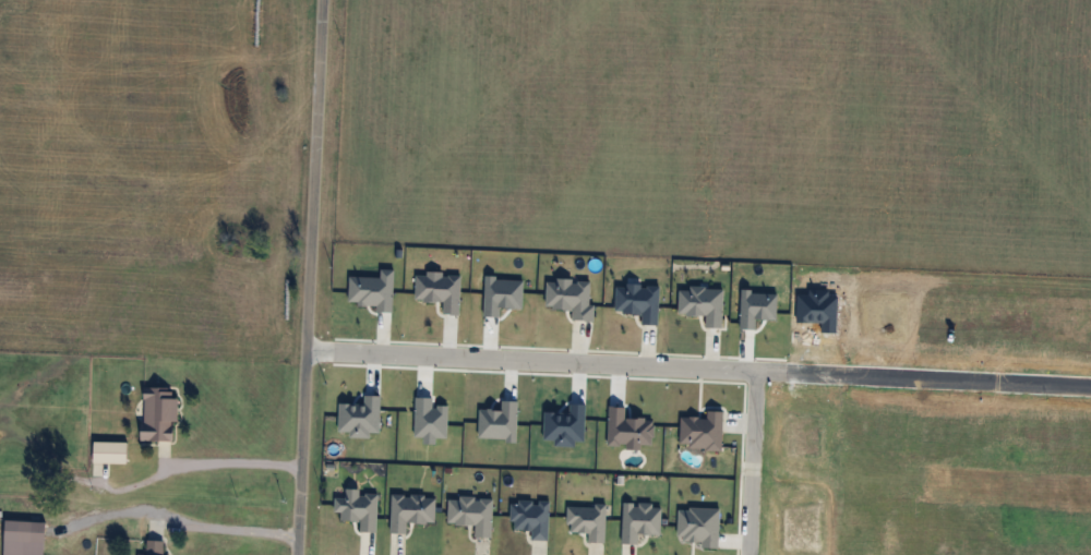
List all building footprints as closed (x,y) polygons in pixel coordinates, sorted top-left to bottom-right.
[(135,383),(134,435),(169,436),(170,384),(135,383)] [(87,435),(87,457),(123,458),(123,436),(87,435)] [(339,485),(339,495),(329,495),(329,508),(336,508),(336,518),(355,519),(355,528),(372,528),(372,486),(339,485)] [(384,491),(384,527),(403,528),(403,515),(431,515),(431,492),(384,491)] [(442,495),(441,519),(471,520),(470,530),(487,530),(488,497),(442,495)] [(503,497),(546,496),(547,536),(526,536),(526,523),(511,523),(511,515),(504,516),(503,497)] [(601,499),(562,498),(561,518),(568,518),(568,524),(584,526),(584,536),(600,536),(601,499)] [(619,498),(658,500),(656,530),(634,529),(633,539),(616,538),(619,498)] [(673,504),(717,504),(716,543),(692,542),(692,535),(679,535),(680,531),(673,531),(673,504)] [(7,520),(6,554),(46,554),(47,521),(7,520)] [(166,540),(149,540),(149,554),(166,554),(166,540)]
